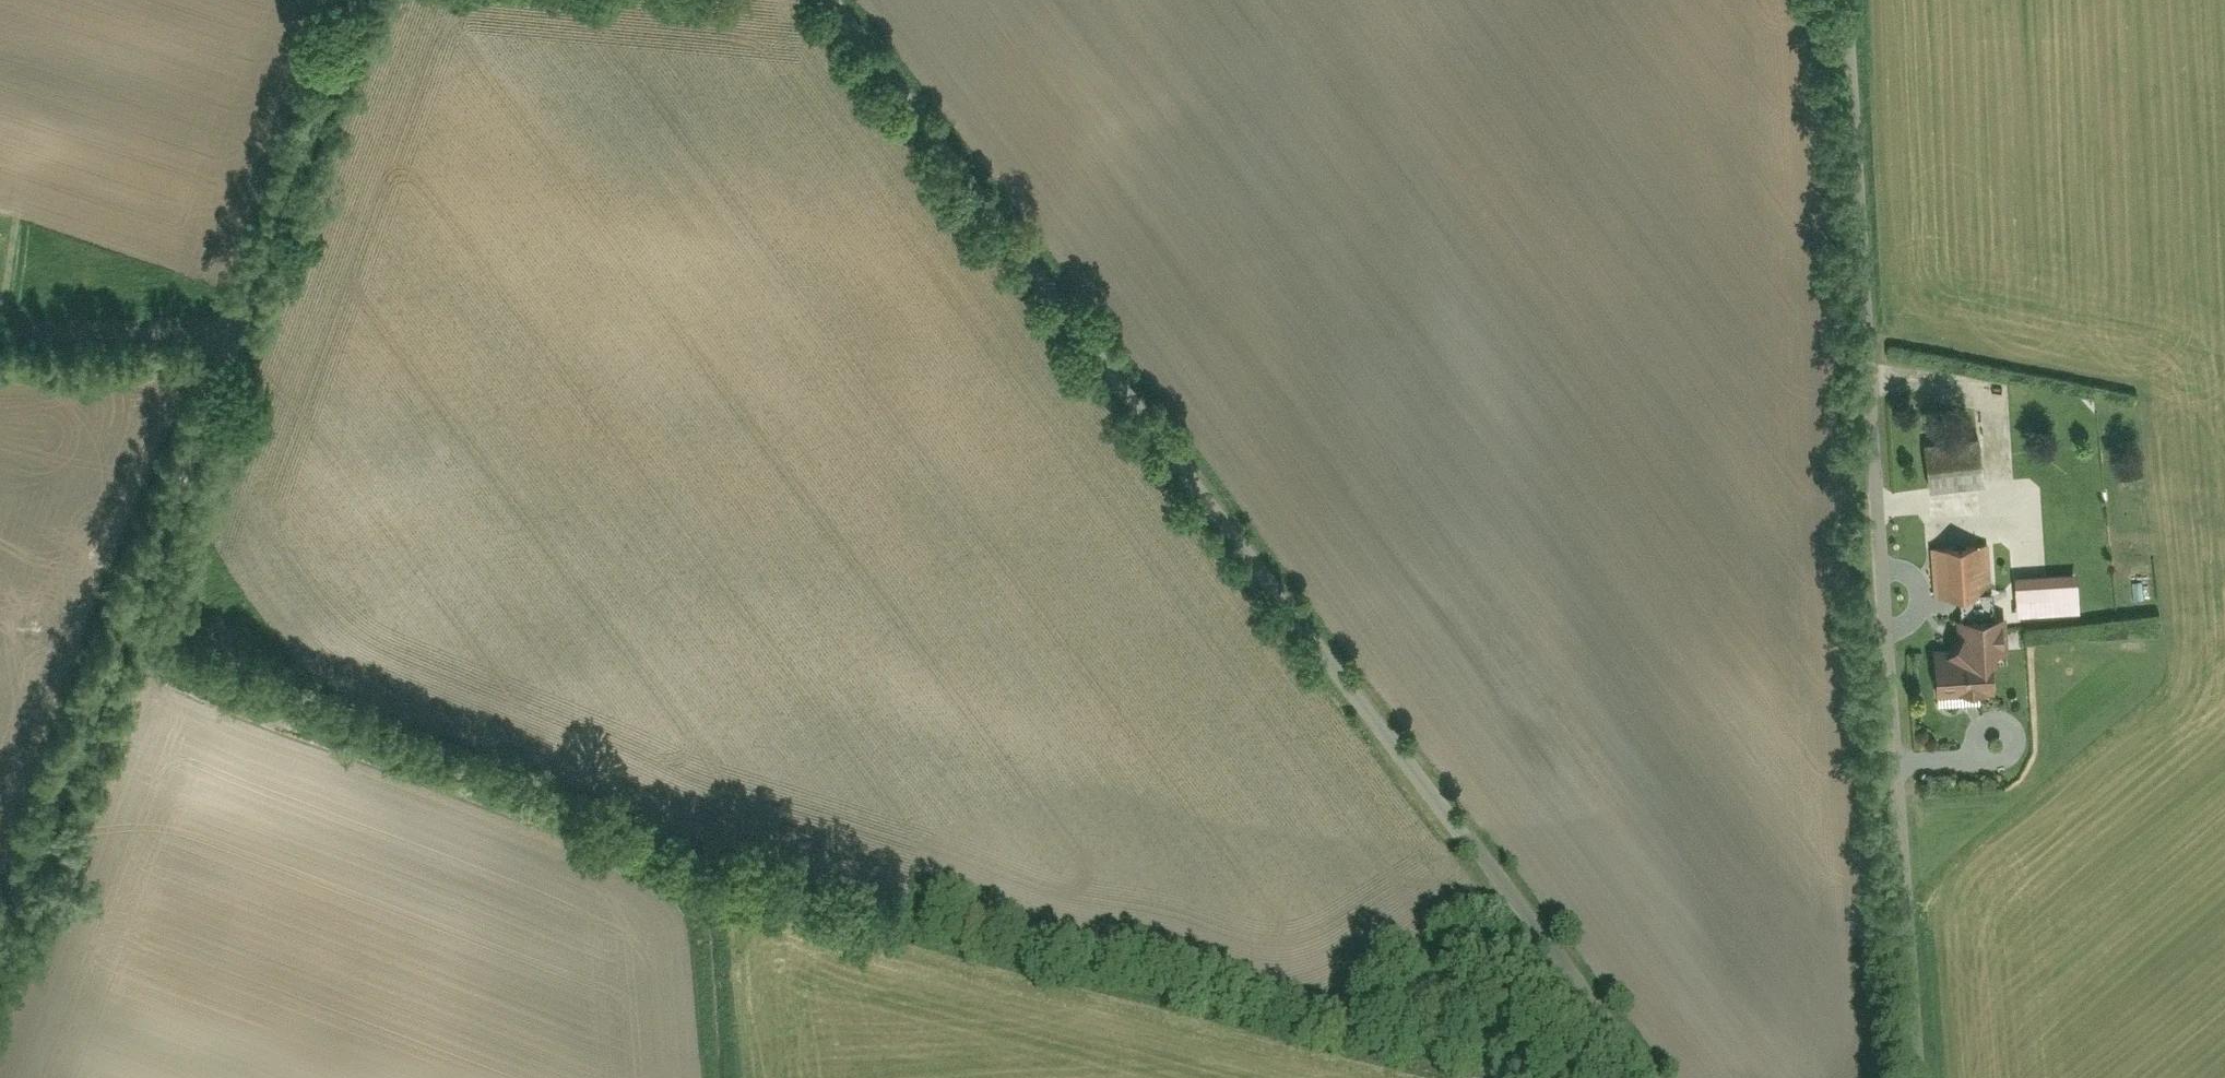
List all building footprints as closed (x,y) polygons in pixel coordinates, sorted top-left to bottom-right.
[(1930,441),(1932,481),(1986,479),(1984,439),(1930,441)] [(1993,549),(1937,552),(1940,609),(1996,606),(1993,549)] [(2019,622),(2044,621),(2043,593),(2019,593),(2019,622)] [(1941,643),(1942,698),(2000,696),(1998,619),(1960,620),(1961,642),(1941,643)]
